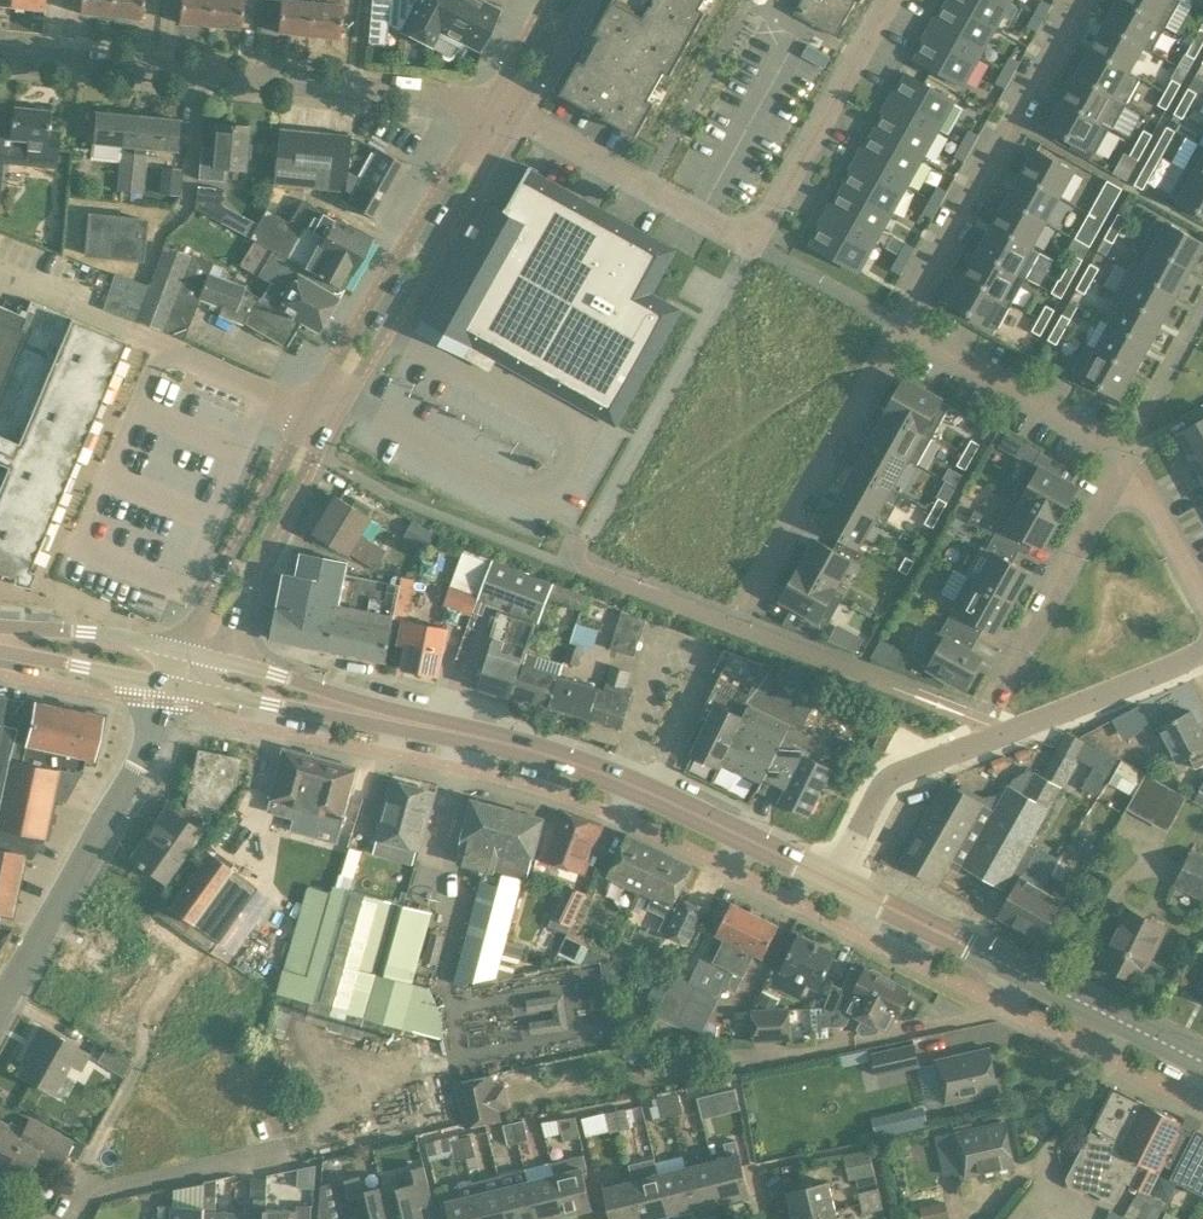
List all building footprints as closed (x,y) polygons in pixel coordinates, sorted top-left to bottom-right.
[(11,7),(44,10),(45,0),(12,0),(11,7)] [(111,17),(112,0),(81,0),(80,14),(111,17)] [(111,17),(142,20),(143,0),(112,0),(111,17)] [(179,23),(210,26),(212,0),(181,0),(179,23)] [(210,26),(241,29),(244,0),(212,0),(210,26)] [(277,34),(307,37),(310,4),(311,0),(280,0),(277,34)] [(323,5),(310,4),(307,37),(337,40),(341,0),(324,0),(323,5)] [(367,42),(382,44),(384,22),(430,46),(436,33),(460,45),(462,41),(478,49),(497,11),(474,0),(371,0),(367,42)] [(580,61),(561,94),(595,113),(597,109),(605,113),(603,117),(637,136),(656,103),(650,99),(665,72),(671,76),(707,12),(701,8),(705,0),(614,0),(595,33),(602,36),(593,52),(586,64),(580,60),(580,61)] [(794,14),(836,37),(856,0),(802,0),(794,14)] [(949,1),(995,27),(1010,0),(949,0),(949,1)] [(1042,0),(1035,13),(1044,19),(1052,6),(1042,0)] [(1104,25),(1142,46),(1155,21),(1166,26),(1119,0),(1118,0),(1114,7),(1116,8),(1107,25),(1104,25)] [(1120,0),(1119,0),(1166,26),(1181,0),(1121,0),(1120,0)] [(995,27),(949,1),(933,30),(980,55),(995,27)] [(1044,19),(1035,13),(1028,26),(1037,32),(1044,19)] [(1090,50),(1127,71),(1142,46),(1104,25),(1100,32),(1102,33),(1092,51),(1090,50)] [(1193,42),(1202,46),(1202,45),(1202,30),(1201,29),(1193,42)] [(980,55),(933,30),(917,59),(964,85),(980,55)] [(1195,59),(1202,46),(1193,42),(1186,54),(1195,59)] [(831,56),(808,43),(801,56),(824,69),(831,56)] [(1127,71),(1090,50),(1086,57),(1088,58),(1078,76),(1076,75),(1076,76),(1113,96),(1125,103),(1140,78),(1127,71)] [(1011,57),(1003,70),(1013,75),(1020,62),(1011,57)] [(1013,75),(1003,70),(996,83),(1005,88),(1013,75)] [(908,74),(891,104),(937,130),(954,100),(908,74)] [(1100,121),(1113,96),(1076,76),(1072,83),(1074,84),(1064,101),(1062,101),(1110,128),(1100,121)] [(1172,80),(1165,92),(1174,97),(1181,84),(1172,80)] [(1188,88),(1181,101),(1189,106),(1197,93),(1188,88)] [(1167,110),(1174,97),(1165,92),(1158,105),(1167,110)] [(1095,154),(1110,128),(1062,101),(1058,108),(1060,109),(1049,128),(1095,154)] [(1182,119),(1189,106),(1181,101),(1174,114),(1182,119)] [(937,130),(891,104),(875,132),(922,158),(937,130)] [(12,107),(11,120),(1,119),(0,126),(0,163),(25,166),(26,155),(56,158),(59,132),(47,131),(49,111),(43,110),(43,107),(34,106),(33,109),(12,107)] [(137,116),(94,112),(89,160),(120,163),(117,191),(130,192),(134,148),(137,116)] [(142,193),(145,156),(146,149),(176,151),(178,120),(137,116),(134,148),(130,192),(142,193)] [(216,124),(213,147),(200,146),(198,179),(223,181),(224,168),(243,170),(247,127),(216,124)] [(356,137),(278,130),(273,184),(294,188),(322,201),(324,190),(344,192),(350,195),(346,202),(376,220),(407,166),(376,149),(355,138),(356,137)] [(969,130),(962,143),(971,148),(979,135),(969,130)] [(1144,130),(1137,143),(1146,148),(1153,135),(1144,130)] [(875,132),(859,160),(906,187),(922,158),(875,132)] [(1185,166),(1193,139),(1183,136),(1175,163),(1185,166)] [(1160,139),(1152,152),(1161,157),(1168,144),(1160,139)] [(971,148),(962,143),(955,156),(964,161),(971,148)] [(1138,161),(1146,148),(1137,143),(1130,156),(1138,161)] [(1023,176),(1020,175),(1058,196),(1073,170),(1037,150),(1035,150),(1031,157),(1033,158),(1023,176)] [(1152,152),(1145,165),(1134,184),(1143,189),(1161,157),(1152,152)] [(906,187),(859,160),(843,189),(890,215),(906,187)] [(1195,175),(1202,180),(1202,161),(1195,175)] [(160,167),(158,193),(177,195),(180,169),(160,167)] [(505,212),(487,202),(422,317),(616,425),(680,310),(651,294),(654,288),(675,251),(531,170),(532,168),(530,167),(505,212)] [(1006,200),(1044,221),(1058,196),(1020,175),(1016,182),(1018,183),(1009,201),(1006,200)] [(1195,175),(1180,202),(1202,214),(1202,180),(1195,175)] [(1108,180),(1103,191),(1117,199),(1123,189),(1108,180)] [(215,187),(198,185),(195,210),(221,223),(228,209),(222,206),(224,190),(215,189),(215,187)] [(931,200),(940,205),(947,192),(938,187),(931,200)] [(890,215),(843,189),(828,217),(874,243),(890,215)] [(323,212),(302,199),(289,222),(266,209),(250,238),(272,250),(271,252),(342,289),(343,289),(371,239),(335,218),(334,220),(327,217),(323,213),(323,212)] [(940,205),(931,200),(923,213),(933,218),(940,205)] [(992,226),(1030,247),(1044,221),(1006,200),(1002,207),(1004,209),(995,226),(992,226)] [(1103,204),(1096,217),(1104,222),(1112,209),(1103,204)] [(1119,213),(1112,226),(1120,231),(1127,218),(1119,213)] [(88,215),(85,255),(141,260),(145,220),(88,215)] [(874,243),(828,217),(811,246),(858,272),(874,243)] [(1097,235),(1104,222),(1096,217),(1089,230),(1097,235)] [(1143,243),(1191,270),(1189,268),(1199,251),(1201,252),(1202,248),(1202,243),(1158,217),(1143,243)] [(1030,247),(992,226),(988,233),(990,234),(980,252),(978,250),(978,251),(1026,278),(1027,279),(1041,254),(1029,247),(1030,247)] [(1113,244),(1120,231),(1112,226),(1104,239),(1113,244)] [(906,243),(899,256),(908,261),(915,248),(906,243)] [(1187,277),(1191,270),(1143,243),(1153,250),(1140,275),(1177,296),(1175,294),(1185,276),(1187,277)] [(300,321),(317,331),(342,289),(271,252),(258,276),(270,283),(261,298),(243,289),(244,287),(219,278),(223,268),(164,246),(148,287),(115,275),(103,309),(155,328),(183,338),(198,298),(222,307),(218,313),(241,322),(285,348),(300,321)] [(1026,278),(978,251),(974,258),(976,259),(966,277),(964,276),(1012,303),(1026,278)] [(1075,255),(1067,268),(1076,273),(1083,260),(1075,255)] [(908,261),(899,256),(892,269),(901,274),(908,261)] [(1091,264),(1083,277),(1092,281),(1099,269),(1091,264)] [(1069,285),(1076,273),(1067,268),(1060,280),(1069,285)] [(1177,296),(1140,275),(1128,268),(1114,294),(1125,300),(1163,321),(1163,320),(1161,319),(1171,302),(1173,303),(1177,296)] [(997,330),(1012,303),(964,276),(960,283),(962,285),(951,304),(997,330)] [(1085,294),(1092,281),(1083,277),(1076,289),(1085,294)] [(27,587),(130,344),(116,338),(29,300),(23,314),(0,304),(0,580),(27,587)] [(1163,321),(1125,300),(1111,325),(1149,346),(1147,344),(1157,327),(1159,328),(1163,321)] [(1046,306),(1039,318),(1048,323),(1055,310),(1046,306)] [(1062,315),(1055,327),(1064,332),(1071,319),(1062,315)] [(1040,336),(1048,323),(1039,318),(1032,331),(1040,336)] [(1145,353),(1149,346),(1111,325),(1098,350),(1087,345),(1135,372),(1133,370),(1143,352),(1145,353)] [(1056,345),(1064,332),(1055,327),(1048,340),(1056,345)] [(1131,379),(1135,372),(1087,345),(1072,371),(1118,397),(1129,378),(1131,379)] [(890,409),(889,411),(922,430),(933,436),(950,406),(906,381),(898,395),(897,394),(889,408),(890,409)] [(885,418),(872,441),(906,460),(922,430),(889,411),(888,413),(887,413),(884,418),(885,418)] [(1202,452),(1202,419),(1179,433),(1192,458),(1202,452)] [(1008,432),(1000,446),(1012,453),(1020,439),(1008,432)] [(971,440),(964,452),(973,457),(980,445),(971,440)] [(858,467),(856,470),(890,489),(906,460),(872,441),(861,462),(860,461),(857,467),(858,467)] [(966,470),(973,457),(964,452),(957,465),(966,470)] [(1032,463),(1015,493),(1025,499),(1059,517),(1060,515),(1061,516),(1069,502),(1068,501),(1075,487),(1068,483),(1075,471),(1041,452),(1034,465),(1032,463)] [(1192,458),(1202,477),(1202,452),(1192,458)] [(852,477),(840,498),(874,517),(890,489),(856,470),(855,471),(854,471),(851,476),(852,477)] [(371,517),(370,516),(374,510),(355,499),(351,505),(337,497),(315,533),(349,553),(349,552),(375,568),(386,549),(361,534),(371,517)] [(874,517),(840,498),(828,520),(827,520),(824,525),(825,525),(823,529),(840,538),(857,547),(858,547),(874,517)] [(939,498),(932,511),(940,516),(947,503),(939,498)] [(1009,528),(1001,524),(994,536),(1019,551),(1027,555),(1034,543),(1042,548),(1055,525),(1056,525),(1058,520),(1059,517),(1025,499),(1009,528)] [(974,508),(968,521),(988,531),(994,518),(974,508)] [(933,528),(940,516),(932,511),(924,523),(933,528)] [(404,538),(424,550),(434,533),(413,521),(411,525),(404,538)] [(1012,563),(1019,551),(994,536),(987,549),(995,553),(978,582),(978,583),(1012,602),(1028,572),(1012,563)] [(857,547),(840,538),(833,550),(817,540),(804,563),(803,563),(800,568),(801,568),(801,569),(834,588),(850,559),(858,564),(865,551),(860,548),(858,547),(857,547)] [(343,575),(346,563),(303,554),(298,577),(285,575),(279,607),(272,639),(384,661),(399,586),(343,575)] [(899,570),(907,575),(915,562),(906,557),(899,570)] [(477,599),(539,623),(554,584),(492,560),(477,599)] [(783,601),(793,606),(783,625),(817,637),(825,623),(828,625),(845,594),(834,588),(801,569),(799,573),(798,572),(790,586),(791,587),(783,601)] [(953,609),(947,621),(978,638),(985,626),(995,632),(1012,602),(978,583),(978,582),(968,576),(951,607),(953,609)] [(585,595),(556,584),(551,596),(581,607),(585,595)] [(450,585),(443,607),(471,617),(478,595),(450,585)] [(499,612),(477,685),(510,695),(519,664),(524,665),(528,654),(537,624),(499,612)] [(622,613),(611,650),(635,657),(646,620),(622,613)] [(404,670),(438,676),(447,629),(404,621),(400,644),(408,646),(404,670)] [(971,651),(978,638),(947,621),(940,633),(937,631),(920,662),(964,687),(981,656),(971,651)] [(583,648),(569,644),(563,663),(578,667),(583,648)] [(715,777),(753,796),(805,689),(761,669),(765,662),(724,646),(719,656),(728,660),(688,741),(697,745),(693,754),(720,767),(715,777)] [(519,664),(510,695),(549,707),(559,676),(557,676),(561,664),(528,654),(524,665),(519,664)] [(895,658),(891,665),(903,670),(906,665),(895,658)] [(602,690),(597,688),(588,718),(622,729),(632,698),(631,698),(633,691),(625,688),(630,672),(610,665),(602,690)] [(588,718),(597,688),(559,676),(549,707),(550,707),(551,707),(588,718)] [(818,696),(805,689),(753,796),(754,796),(757,791),(758,792),(761,786),(774,793),(772,798),(809,815),(832,768),(810,757),(813,751),(812,751),(818,737),(803,729),(818,696)] [(23,701),(5,698),(6,695),(0,694),(0,797),(8,759),(23,701)] [(6,912),(18,857),(29,860),(42,839),(51,800),(63,802),(79,775),(83,757),(92,759),(100,721),(96,716),(24,700),(24,701),(23,701),(8,759),(0,797),(0,911),(6,912)] [(1195,769),(1202,765),(1202,733),(1191,711),(1159,727),(1177,762),(1189,757),(1195,769)] [(898,726),(887,720),(873,747),(885,752),(898,726)] [(199,747),(192,775),(215,781),(223,753),(199,747)] [(1026,750),(1015,754),(1018,762),(1029,758),(1026,750)] [(292,823),(302,826),(307,810),(343,819),(356,770),(286,751),(273,800),(296,807),(292,823)] [(1003,757),(990,761),(994,771),(1007,767),(1003,757)] [(1131,793),(1143,771),(1120,758),(1108,781),(1131,793)] [(1106,775),(1093,768),(1082,788),(1095,795),(1106,775)] [(983,805),(952,859),(964,866),(1003,889),(1004,888),(1029,844),(1061,787),(1036,773),(1024,794),(1010,786),(995,812),(983,805)] [(1146,775),(1132,802),(1128,808),(1153,823),(1157,816),(1172,789),(1146,775)] [(390,785),(375,838),(398,844),(420,850),(433,802),(436,792),(414,786),(391,780),(391,782),(390,785)] [(983,804),(945,783),(900,862),(938,884),(952,859),(983,805),(983,804)] [(1194,800),(1202,805),(1202,783),(1194,800)] [(483,869),(454,979),(468,979),(497,856),(495,856),(507,811),(474,802),(461,851),(463,851),(459,863),(483,869)] [(126,855),(162,882),(202,830),(165,803),(126,855)] [(525,881),(542,820),(507,811),(495,856),(497,856),(468,979),(495,979),(496,976),(506,940),(522,879),(525,881)] [(542,857),(584,873),(601,827),(559,811),(542,857)] [(608,876),(640,892),(659,851),(627,836),(608,876)] [(1004,888),(1012,892),(999,916),(1019,927),(1049,873),(1029,862),(1037,848),(1029,844),(1004,888)] [(667,917),(660,931),(688,944),(704,911),(682,900),(679,906),(673,903),(691,866),(659,851),(640,892),(653,898),(648,908),(667,917)] [(1174,884),(1202,899),(1202,857),(1191,851),(1174,884)] [(167,908),(207,937),(202,943),(211,949),(255,888),(207,853),(167,908)] [(1050,874),(1049,873),(1019,927),(1041,940),(1071,886),(1079,871),(1058,860),(1050,874)] [(308,887),(278,994),(268,1034),(284,1038),(296,999),(328,1008),(327,1014),(325,1023),(329,1031),(361,1040),(365,1025),(401,1035),(403,1029),(413,1032),(419,1061),(449,1055),(438,1002),(440,991),(410,983),(441,875),(397,862),(386,901),(357,893),(337,888),(333,887),(331,894),(308,887)] [(554,918),(572,926),(587,894),(569,886),(554,918)] [(715,962),(729,969),(756,915),(732,903),(727,913),(717,934),(726,938),(715,962)] [(1125,909),(1099,963),(1138,981),(1147,986),(1148,983),(1153,986),(1154,984),(1158,986),(1167,969),(1148,960),(1164,928),(1125,909)] [(779,926),(756,915),(729,969),(720,988),(735,996),(756,953),(764,957),(779,926)] [(571,928),(558,955),(582,965),(608,962),(612,952),(577,935),(579,930),(571,928)] [(425,962),(438,965),(445,937),(432,933),(425,962)] [(797,936),(781,970),(788,973),(781,990),(797,998),(805,982),(819,989),(836,954),(797,936)] [(524,945),(506,940),(496,976),(497,978),(513,973),(515,963),(518,964),(524,945)] [(858,1029),(862,1031),(887,980),(866,969),(858,985),(841,977),(826,1006),(826,1009),(811,1010),(813,1038),(828,1037),(828,1029),(845,1028),(852,1014),(863,1019),(858,1029)] [(702,1034),(720,997),(674,975),(656,1011),(658,1012),(656,1017),(690,1034),(692,1029),(702,1034)] [(1194,994),(1202,999),(1202,975),(1194,994)] [(887,980),(862,1031),(860,1035),(877,1035),(880,1028),(887,1031),(894,1018),(895,1018),(909,990),(887,980)] [(528,985),(529,1010),(559,1008),(558,984),(528,985)] [(778,1000),(765,994),(760,1004),(773,1010),(778,1000)] [(791,1042),(789,1010),(753,1011),(754,1043),(791,1042)] [(19,1076),(53,1094),(69,1064),(80,1070),(88,1054),(39,1027),(31,1043),(35,1046),(19,1076)] [(873,1054),(877,1077),(921,1067),(916,1045),(873,1054)] [(122,1077),(131,1064),(107,1048),(98,1062),(122,1077)] [(937,1062),(946,1104),(998,1093),(988,1051),(937,1062)] [(466,1129),(502,1122),(494,1075),(457,1082),(466,1129)] [(1162,1164),(1183,1123),(1112,1087),(1112,1089),(1093,1126),(1092,1127),(1106,1134),(1104,1138),(1091,1132),(1069,1175),(1118,1200),(1127,1183),(1140,1190),(1124,1218),(1111,1211),(1107,1218),(1137,1218),(1138,1218),(1164,1166),(1162,1164)] [(740,1110),(738,1102),(735,1090),(714,1095),(719,1115),(729,1112),(740,1110)] [(679,1093),(667,1096),(672,1115),(683,1113),(679,1093)] [(654,1121),(672,1115),(667,1096),(658,1098),(660,1106),(651,1108),(654,1121)] [(578,1107),(544,1114),(545,1120),(575,1113),(579,1128),(583,1128),(578,1107)] [(626,1110),(614,1112),(619,1132),(630,1129),(626,1110)] [(587,1137),(619,1132),(614,1112),(606,1114),(606,1112),(582,1117),(587,1137)] [(874,1120),(878,1139),(898,1135),(894,1115),(874,1120)] [(580,1137),(576,1118),(559,1120),(565,1142),(580,1137)] [(39,1161),(35,1159),(36,1156),(58,1168),(71,1142),(30,1120),(24,1131),(10,1124),(8,1127),(0,1123),(0,1169),(23,1182),(27,1184),(37,1185),(45,1170),(39,1161)] [(1183,1123),(1162,1164),(1164,1166),(1168,1168),(1165,1173),(1172,1177),(1171,1178),(1202,1195),(1202,1134),(1196,1130),(1198,1127),(1185,1120),(1183,1123)] [(524,1121),(513,1124),(518,1143),(529,1141),(524,1121)] [(936,1138),(945,1177),(964,1173),(965,1177),(1014,1166),(1005,1123),(956,1134),(936,1138)] [(509,1146),(518,1143),(513,1124),(504,1126),(509,1146)] [(472,1137),(461,1139),(466,1160),(477,1157),(472,1137)] [(456,1162),(466,1160),(461,1139),(451,1142),(456,1162)] [(725,1144),(728,1158),(713,1161),(724,1203),(749,1196),(740,1155),(737,1142),(725,1144)] [(846,1156),(850,1175),(855,1174),(859,1188),(876,1183),(873,1170),(868,1151),(846,1156)] [(551,1163),(554,1176),(564,1216),(591,1210),(582,1171),(587,1170),(584,1155),(567,1159),(567,1160),(551,1163)] [(724,1203),(713,1161),(686,1168),(696,1209),(724,1203)] [(298,1170),(298,1188),(314,1188),(315,1166),(298,1170)] [(413,1187),(383,1194),(388,1218),(422,1218),(419,1207),(432,1204),(423,1168),(409,1172),(413,1187)] [(696,1209),(686,1168),(658,1174),(669,1216),(696,1209)] [(509,1218),(537,1218),(528,1182),(525,1170),(497,1176),(509,1218)] [(658,1174),(631,1181),(641,1218),(655,1218),(669,1216),(658,1174)] [(480,1218),(509,1218),(497,1176),(471,1182),(480,1218)] [(554,1176),(528,1182),(537,1218),(553,1218),(564,1216),(554,1176)] [(203,1218),(234,1218),(235,1215),(216,1214),(216,1198),(217,1179),(204,1179),(203,1197),(204,1197),(203,1218)] [(471,1182),(471,1180),(459,1184),(462,1198),(447,1202),(451,1218),(480,1218),(471,1182)] [(268,1181),(254,1181),(254,1198),(267,1198),(268,1181)] [(631,1181),(605,1187),(613,1218),(641,1218),(631,1181)] [(383,1194),(382,1190),(352,1197),(348,1183),(334,1186),(342,1218),(353,1218),(356,1218),(388,1218),(383,1194)] [(795,1218),(799,1218),(834,1210),(828,1184),(788,1194),(795,1218)] [(860,1194),(862,1204),(881,1199),(879,1189),(860,1194)] [(204,1197),(203,1197),(203,1208),(173,1207),(159,1207),(159,1218),(203,1218),(204,1197)] [(235,1215),(234,1218),(265,1218),(266,1199),(265,1199),(254,1199),(254,1215),(235,1215)] [(266,1199),(265,1218),(311,1218),(312,1207),(297,1206),(296,1211),(267,1211),(267,1199),(266,1199)] [(884,1209),(881,1199),(862,1204),(864,1214),(884,1209)] [(923,1218),(950,1218),(946,1202),(921,1208),(923,1218)] [(834,1210),(799,1218),(837,1218),(834,1210)] [(1161,1218),(1183,1218),(1166,1210),(1161,1218)]
